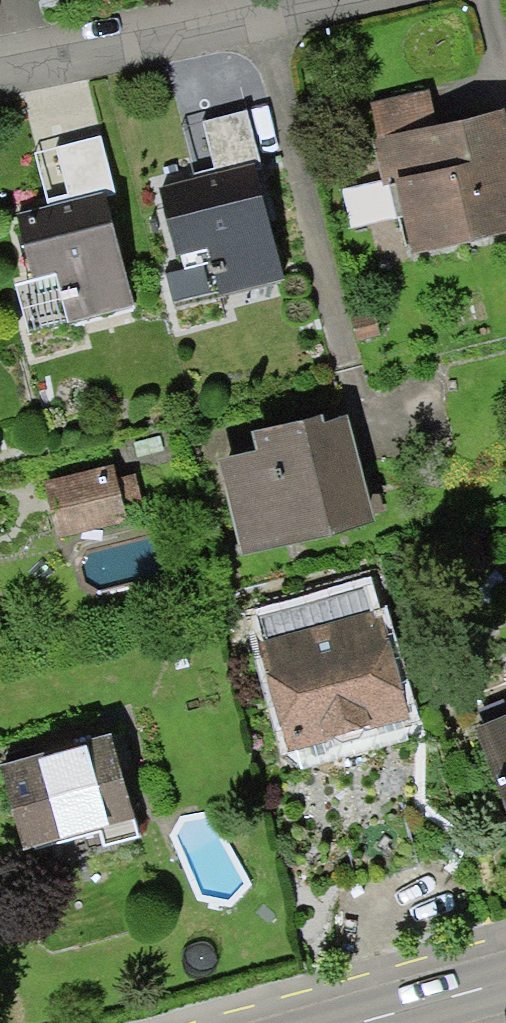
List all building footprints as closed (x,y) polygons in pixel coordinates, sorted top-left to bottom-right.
[(385,115),(392,144),(380,147),(391,191),(404,188),(420,253),(505,233),(505,120),(441,135),(434,104),(385,115)] [(253,113),(186,129),(198,182),(171,188),(191,271),(221,264),(230,300),(284,288),(258,178),(268,176),(253,113)] [(107,139),(43,156),(56,206),(31,212),(48,277),(23,284),(38,340),(141,313),(112,205),(124,202),(107,139)] [(358,413),(266,436),(270,454),(224,465),(247,559),(386,524),(358,413)] [(132,464),(54,484),(69,545),(148,524),(132,464)] [(386,612),(265,647),(297,756),(418,720),(386,612)] [(483,732),(505,785),(505,722),(483,732)] [(128,736),(15,772),(38,847),(106,825),(111,842),(158,827),(128,736)]
